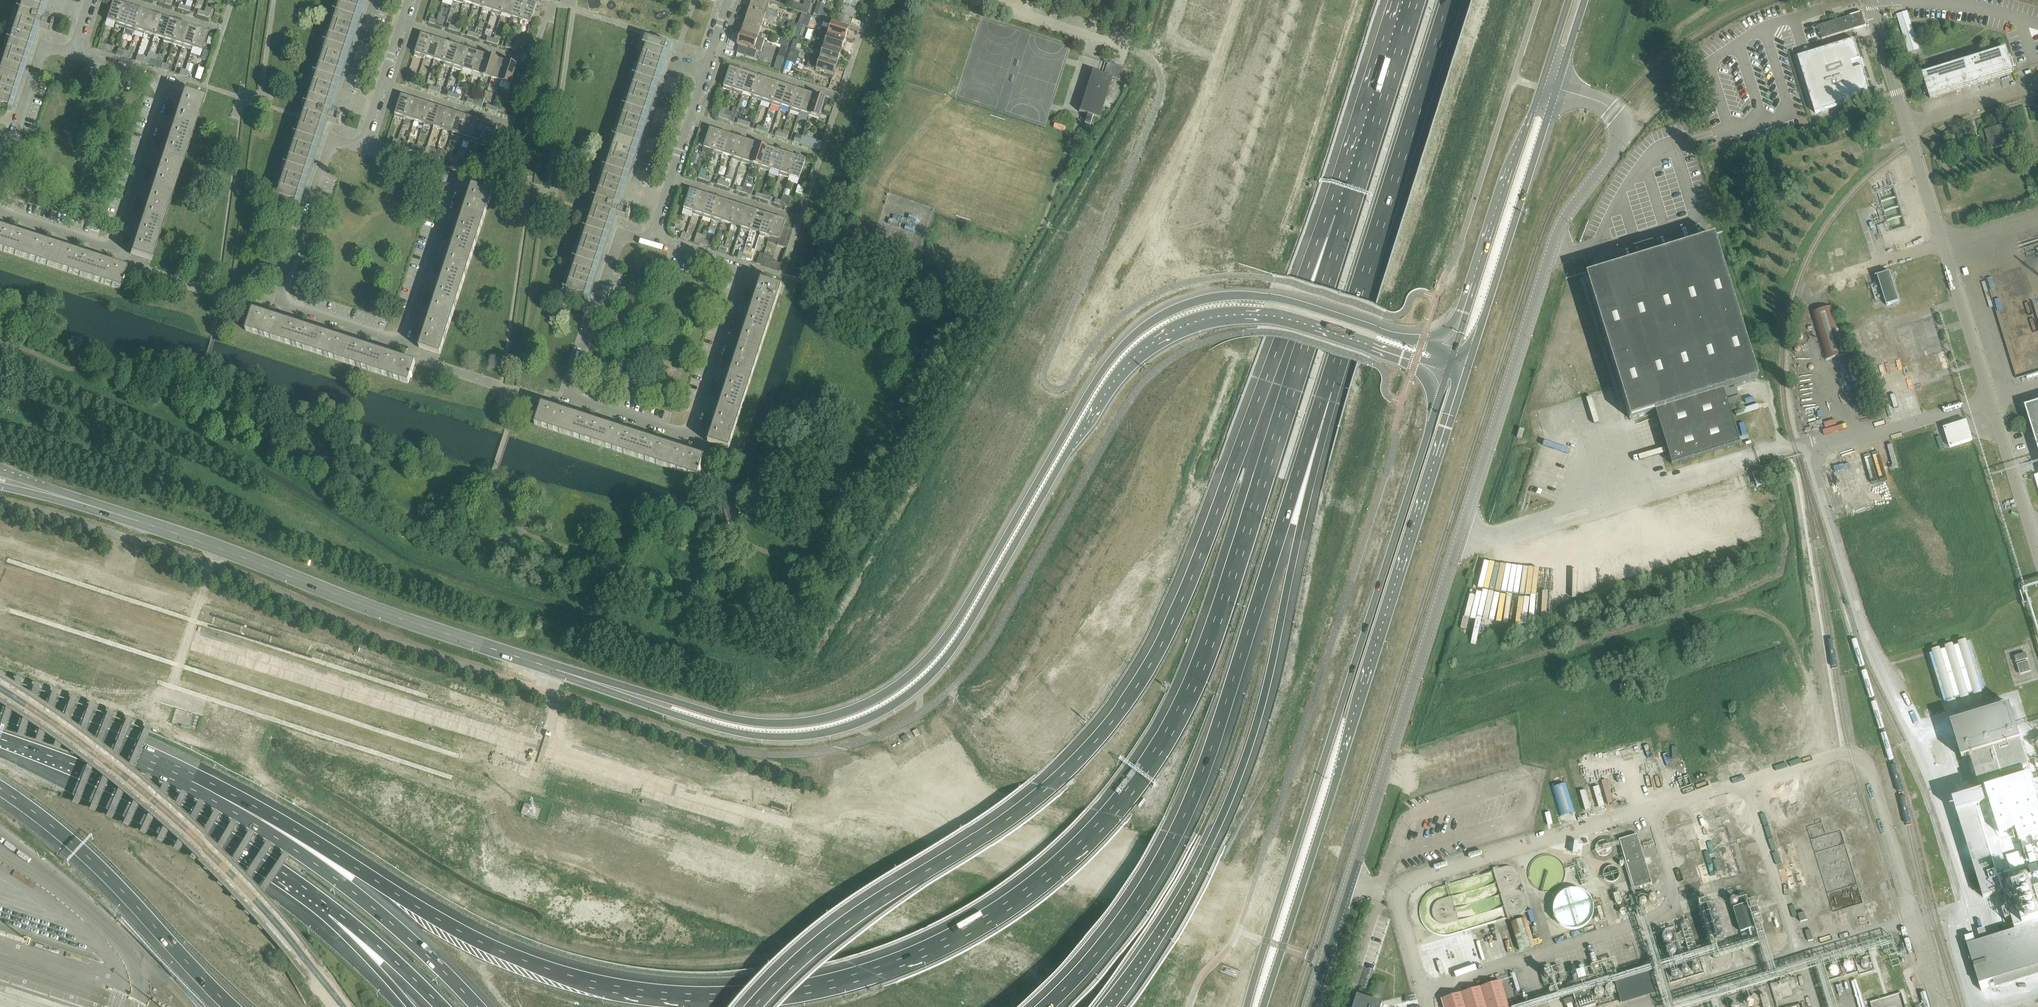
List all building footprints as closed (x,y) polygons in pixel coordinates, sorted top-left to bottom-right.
[(43,0),(22,0),(0,68),(0,107),(7,109),(34,26),(50,31),(53,24),(47,23),(48,18),(47,18),(45,15),(46,14),(41,12),(42,10),(40,9),(43,0)] [(362,0),(341,0),(277,197),(296,204),(323,120),(339,125),(341,119),(335,117),(337,113),(335,113),(334,110),(334,108),(330,107),(331,104),(329,104),(362,0)] [(485,0),(474,0),(473,5),(482,8),(485,0)] [(495,0),(485,0),(482,8),(492,11),(495,0)] [(506,0),(495,0),(492,11),(501,14),(506,0)] [(516,0),(506,0),(501,14),(511,17),(516,0)] [(527,1),(522,0),(516,0),(511,17),(520,21),(527,1)] [(749,9),(769,16),(777,19),(779,14),(767,10),(770,3),(761,0),(752,0),(750,8),(749,9)] [(116,24),(122,4),(112,1),(106,20),(116,24)] [(530,24),(536,5),(527,1),(520,21),(530,24)] [(801,12),(802,10),(803,6),(792,3),(790,8),(801,12)] [(125,27),(132,7),(122,4),(116,24),(125,27)] [(1794,12),(1791,4),(1785,6),(1788,14),(1794,12)] [(135,30),(141,11),(132,7),(125,27),(135,30)] [(749,9),(745,21),(762,27),(762,26),(764,20),(767,21),(767,20),(769,16),(749,9)] [(144,33),(150,14),(141,11),(135,30),(144,33)] [(1907,11),(1896,14),(1909,53),(1919,50),(1907,11)] [(809,27),(813,16),(803,13),(799,23),(809,27)] [(1862,13),(1821,25),(1818,26),(1822,39),(1866,26),(1862,13)] [(154,36),(160,17),(150,14),(144,33),(154,36)] [(163,39),(169,20),(160,17),(154,36),(163,39)] [(173,42),(179,23),(169,20),(163,39),(164,39),(163,41),(173,45),(173,42)] [(742,33),(741,33),(761,40),(763,35),(760,34),(762,27),(745,21),(742,33)] [(182,45),(189,26),(179,23),(173,42),(182,45)] [(845,41),(849,28),(832,23),(830,30),(820,27),(819,32),(823,33),(845,41)] [(192,48),(198,29),(189,26),(182,45),(192,48)] [(801,39),(805,28),(798,26),(794,37),(801,39)] [(202,52),(208,32),(198,29),(192,48),(202,52)] [(524,42),(527,35),(520,33),(518,40),(524,42)] [(741,33),(738,45),(740,46),(738,52),(754,58),(756,52),(761,53),(765,41),(761,40),(741,33)] [(841,52),(845,41),(823,33),(819,45),(824,47),(841,52)] [(425,57),(431,38),(421,34),(415,54),(425,57)] [(434,60),(440,41),(431,38),(425,57),(434,60)] [(618,197),(667,46),(646,39),(643,46),(646,47),(566,291),(585,298),(613,214),(628,219),(631,213),(625,211),(626,207),(625,206),(623,204),(624,202),(620,201),(620,198),(618,197)] [(787,48),(789,42),(782,39),(780,45),(787,48)] [(1854,40),(1798,57),(1816,114),(1872,96),(1854,40)] [(444,63),(450,44),(440,41),(434,60),(444,63)] [(453,66),(460,47),(450,44),(444,63),(453,66)] [(781,46),(778,54),(785,57),(787,48),(781,46)] [(463,69),(469,50),(460,47),(453,66),(463,69)] [(837,65),(841,52),(824,47),(822,54),(819,53),(819,54),(811,51),(810,55),(818,57),(817,58),(837,65)] [(1930,99),(2014,73),(2006,49),(1923,75),(1930,99)] [(473,72),(479,53),(469,50),(463,69),(473,72)] [(482,75),(488,56),(479,53),(473,72),(480,75),(480,77),(481,78),(482,75)] [(492,79),(498,59),(488,56),(482,75),(492,79)] [(833,77),(837,65),(817,58),(816,63),(819,64),(816,71),(833,77)] [(500,84),(507,63),(498,59),(492,79),(499,81),(499,84),(500,84)] [(511,85),(517,66),(507,63),(500,84),(502,85),(503,82),(511,85)] [(1100,119),(1113,78),(1120,81),(1124,69),(1105,63),(1101,74),(1093,72),(1080,112),(1088,115),(1085,124),(1090,126),(1094,116),(1100,119)] [(733,90),(740,71),(730,68),(724,87),(733,90)] [(743,93),(749,74),(740,71),(733,90),(743,93)] [(752,96),(759,77),(749,74),(743,93),(742,96),(752,99),(753,96),(752,96)] [(817,76),(815,83),(825,87),(828,80),(817,76)] [(762,99),(768,80),(759,77),(752,96),(753,96),(762,99)] [(771,102),(778,83),(768,80),(762,99),(771,102)] [(781,106),(787,87),(778,83),(771,102),(781,106)] [(791,109),(797,90),(787,87),(781,106),(789,108),(788,111),(786,114),(789,115),(791,109)] [(800,112),(807,93),(797,90),(791,109),(800,112)] [(132,248),(130,255),(151,261),(203,102),(203,100),(198,98),(198,96),(195,95),(195,97),(183,93),(182,94),(181,100),(174,119),(170,131),(164,151),(160,164),(153,184),(149,196),(143,216),(139,228),(132,248)] [(810,115),(816,96),(807,93),(800,112),(810,115)] [(405,118),(411,99),(401,95),(395,115),(405,118)] [(474,101),(472,104),(478,106),(482,108),(485,99),(475,96),(474,101)] [(819,118),(826,99),(816,96),(810,115),(809,119),(810,119),(811,116),(819,118)] [(414,121),(421,102),(411,99),(405,118),(414,121)] [(424,124),(430,105),(421,102),(414,121),(424,124)] [(433,127),(440,108),(430,105),(424,124),(433,127)] [(713,112),(712,115),(718,117),(724,119),(726,111),(727,110),(715,106),(713,112)] [(443,130),(449,111),(440,108),(433,127),(443,130)] [(453,133),(459,114),(449,111),(443,130),(444,131),(443,133),(450,135),(451,133),(452,133),(453,133)] [(726,111),(724,119),(730,121),(732,113),(726,111)] [(462,137),(469,117),(459,114),(453,133),(452,133),(452,136),(461,139),(462,136),(462,137)] [(472,140),(478,120),(469,117),(462,137),(471,139),(472,140)] [(481,143),(488,124),(478,120),(472,140),(471,139),(471,142),(481,145),(481,143)] [(2011,123),(1985,131),(1991,150),(2017,142),(2011,123)] [(491,146),(497,127),(488,124),(481,143),(491,146)] [(714,151),(720,132),(710,129),(704,148),(714,151)] [(723,154),(729,135),(720,132),(714,151),(723,154)] [(733,157),(739,138),(729,135),(723,154),(733,157)] [(801,140),(800,144),(819,151),(822,143),(802,137),(801,140)] [(742,160),(748,141),(739,138),(733,157),(742,160)] [(751,166),(758,144),(748,141),(742,160),(750,163),(749,166),(751,166)] [(762,167),(768,148),(758,144),(751,166),(750,169),(759,172),(761,167),(762,167)] [(771,170),(777,151),(768,148),(762,167),(771,170)] [(780,173),(786,154),(777,151),(771,170),(780,173)] [(789,176),(796,157),(786,154),(780,173),(789,176)] [(799,179),(806,160),(796,157),(789,176),(799,179)] [(796,194),(802,196),(804,188),(798,186),(796,194)] [(440,355),(492,194),(487,192),(488,190),(485,190),(484,191),(472,187),(419,349),(440,355)] [(694,212),(700,193),(690,190),(684,209),(694,212)] [(703,215),(709,196),(700,193),(694,212),(703,215)] [(713,218),(719,199),(709,196),(703,215),(713,218)] [(722,221),(728,202),(719,199),(713,218),(722,221)] [(732,224),(738,205),(728,202),(722,221),(732,224)] [(741,228),(747,208),(738,205),(732,224),(741,228)] [(751,231),(757,212),(747,208),(741,228),(751,231)] [(760,234),(767,215),(757,212),(751,231),(760,234)] [(770,237),(776,218),(767,215),(760,234),(770,237)] [(792,229),(784,226),(786,221),(776,218),(770,237),(779,240),(778,246),(786,249),(792,229)] [(0,229),(0,251),(119,290),(120,285),(122,286),(123,283),(121,282),(125,270),(0,229)] [(1652,242),(1633,248),(1637,259),(1585,275),(1629,418),(1655,410),(1672,463),(1740,443),(1723,390),(1758,379),(1713,236),(1656,253),(1652,242)] [(769,258),(774,241),(770,240),(764,256),(769,258)] [(782,266),(766,261),(762,259),(760,265),(764,266),(770,269),(779,272),(782,266)] [(1900,302),(1890,273),(1878,277),(1887,306),(1900,302)] [(779,294),(781,288),(776,286),(776,284),(774,283),(773,285),(761,281),(708,443),(728,449),(779,294)] [(1832,307),(1812,313),(1827,360),(1846,353),(1832,307)] [(414,364),(270,317),(253,311),(246,332),(407,384),(409,379),(411,380),(412,377),(410,376),(411,375),(414,364)] [(534,412),(537,404),(528,401),(526,410),(534,412)] [(2035,404),(2025,407),(2037,449),(2037,403),(2035,404)] [(703,458),(541,406),(534,426),(696,478),(698,473),(700,474),(700,471),(699,471),(703,458)] [(1967,421),(1944,428),(1950,448),(1973,440),(1967,421)] [(1872,511),(1859,459),(1834,465),(1847,517),(1872,511)] [(1698,474),(1706,472),(1705,462),(1696,464),(1698,474)] [(1752,474),(1756,487),(1762,485),(1758,472),(1752,474)] [(1944,702),(1984,690),(1970,643),(1930,655),(1944,702)] [(2021,664),(2017,665),(2020,675),(2031,672),(2028,661),(2025,662),(2024,660),(2027,659),(2026,654),(2014,657),(2016,662),(2020,661),(2021,664)] [(1951,724),(1962,759),(1970,757),(1980,792),(1954,800),(1984,898),(2004,892),(2016,931),(1988,939),(1984,928),(1978,930),(1981,941),(1975,943),(1973,935),(1964,938),(1981,993),(1989,990),(1987,982),(1993,980),(1996,987),(2037,974),(2037,795),(2032,776),(2001,786),(1999,778),(2030,768),(2021,741),(2011,706),(1951,724)] [(129,728),(132,719),(127,717),(125,725),(117,723),(116,728),(123,730),(124,726),(129,728)] [(141,755),(150,726),(146,725),(144,731),(135,729),(128,751),(141,755)] [(1553,787),(1563,824),(1578,820),(1567,782),(1553,787)] [(527,816),(530,806),(525,804),(521,814),(527,816)] [(1740,876),(1724,821),(1723,819),(1709,823),(1706,815),(1689,819),(1706,879),(1723,875),(1724,880),(1740,876)] [(1652,883),(1644,859),(1637,834),(1619,840),(1633,889),(1652,883)] [(1800,855),(1775,862),(1779,880),(1804,874),(1800,855)] [(1429,938),(1530,913),(1518,866),(1417,891),(1429,938)] [(1852,890),(1834,894),(1837,904),(1854,899),(1852,890)] [(1746,904),(1732,908),(1740,932),(1754,928),(1746,904)] [(1805,912),(1798,914),(1801,922),(1808,920),(1805,912)] [(1526,919),(1511,923),(1520,950),(1534,945),(1526,919)] [(1430,951),(1425,953),(1431,975),(1437,974),(1430,951)] [(1671,988),(1679,986),(1675,973),(1667,975),(1668,979),(1669,979),(1671,988)] [(1611,984),(1615,998),(1645,989),(1640,974),(1611,984)] [(1795,997),(1789,977),(1774,981),(1780,1001),(1795,997)] [(1443,1006),(1509,1006),(1500,980),(1441,999),(1443,1006)] [(1591,991),(1574,996),(1577,1006),(1590,1006),(1596,1005),(1591,991)] [(1381,1003),(1380,1003),(1375,1001),(1356,995),(1352,1006),(1380,1006),(1381,1003)]
